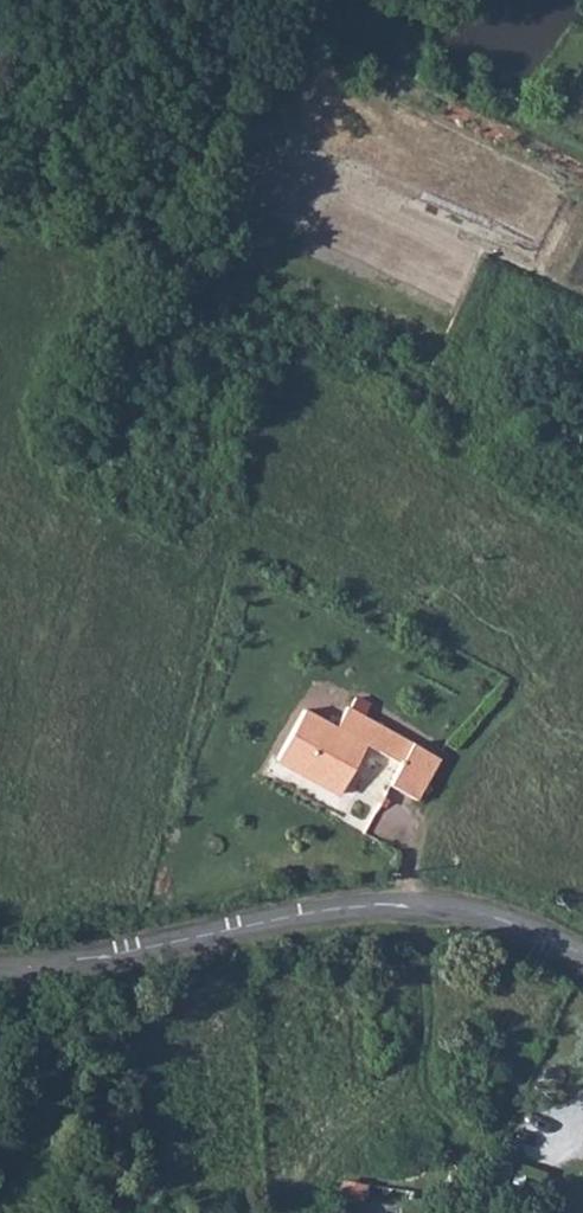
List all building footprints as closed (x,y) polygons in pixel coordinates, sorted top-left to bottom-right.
[(385,791),(413,806),(434,763),(355,725),(361,715),(349,709),(343,719),(339,718),(331,735),(299,720),(272,773),(335,803),(361,753),(397,769),(385,791)]
